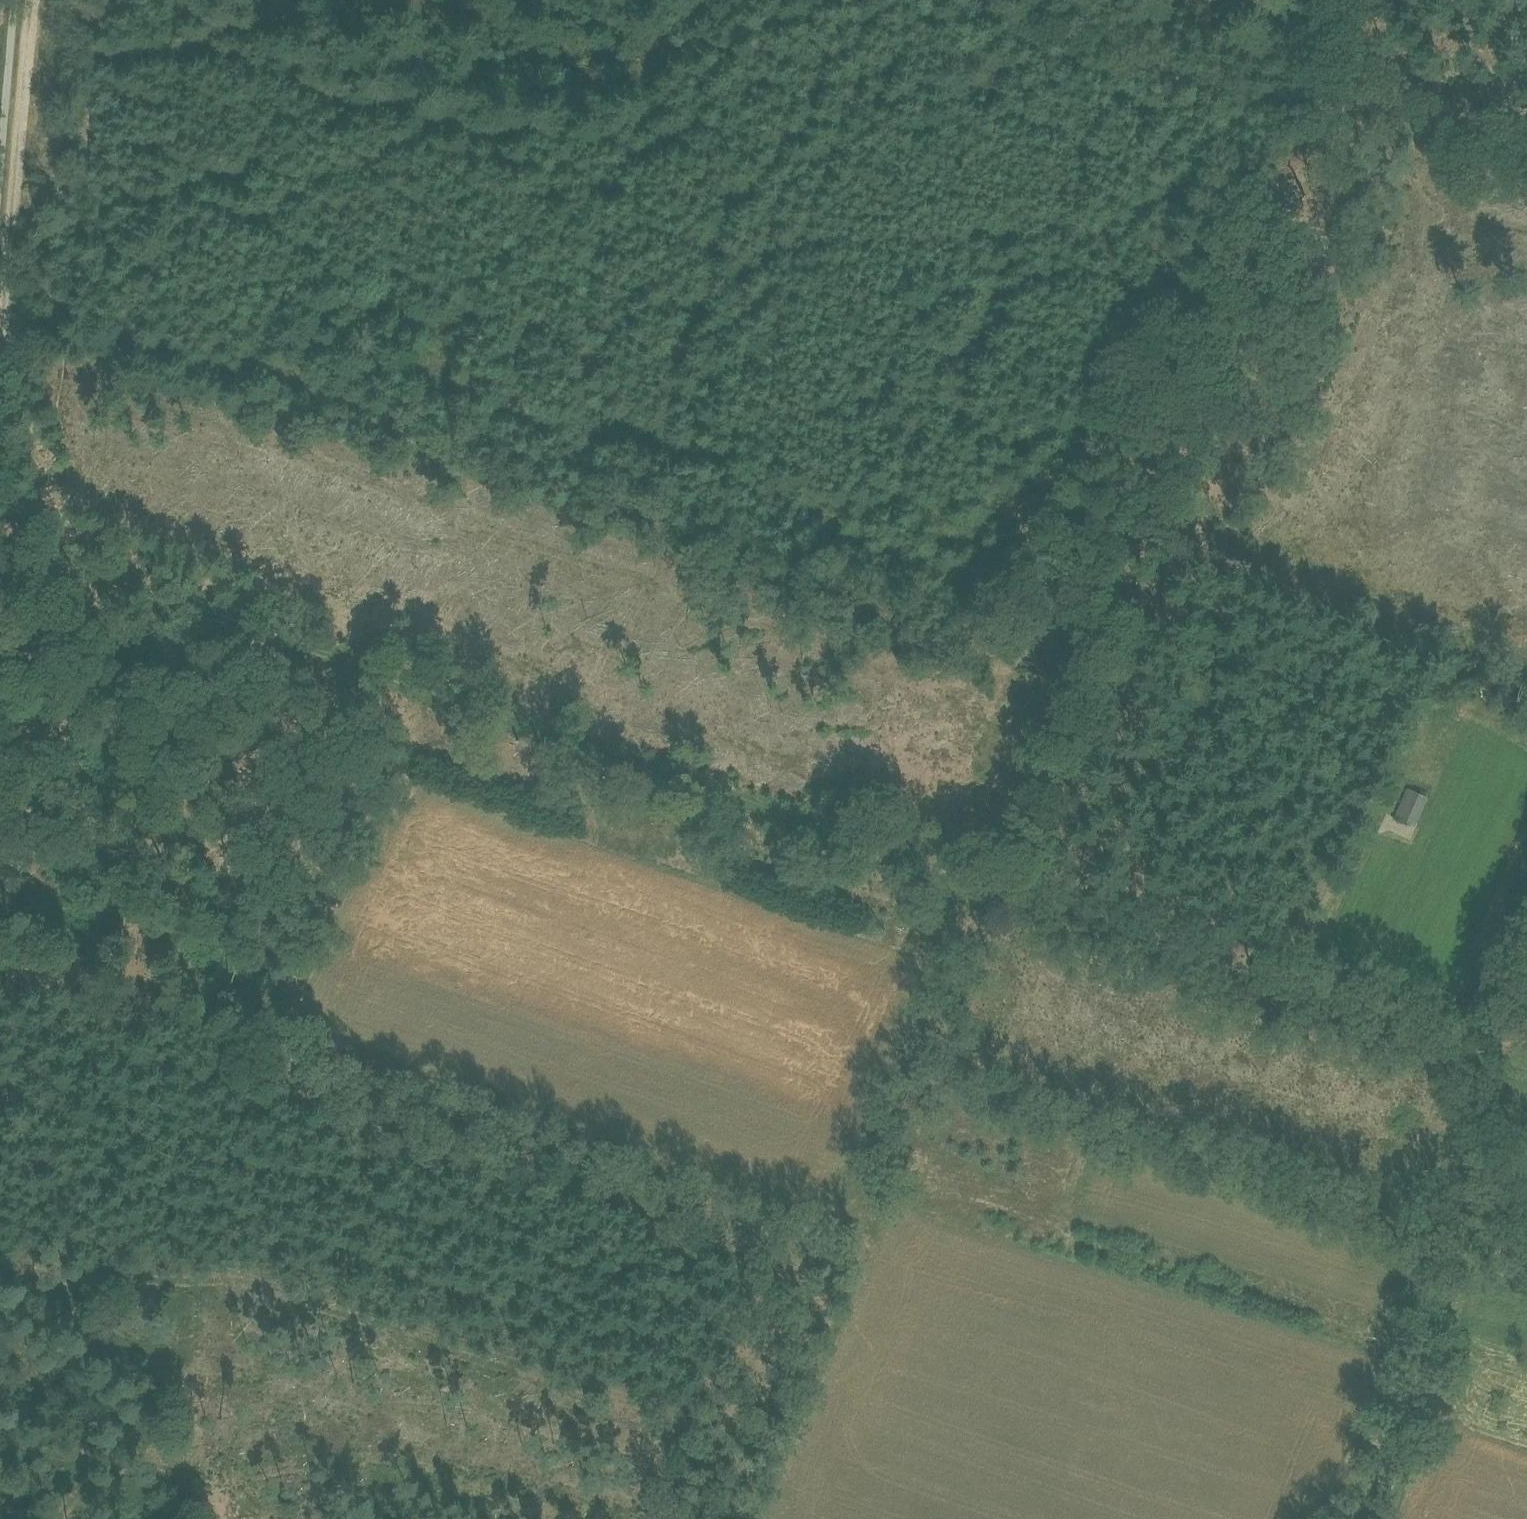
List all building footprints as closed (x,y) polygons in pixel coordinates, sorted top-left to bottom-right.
[(1414,828),(1427,797),(1407,788),(1393,818),(1414,828)]
